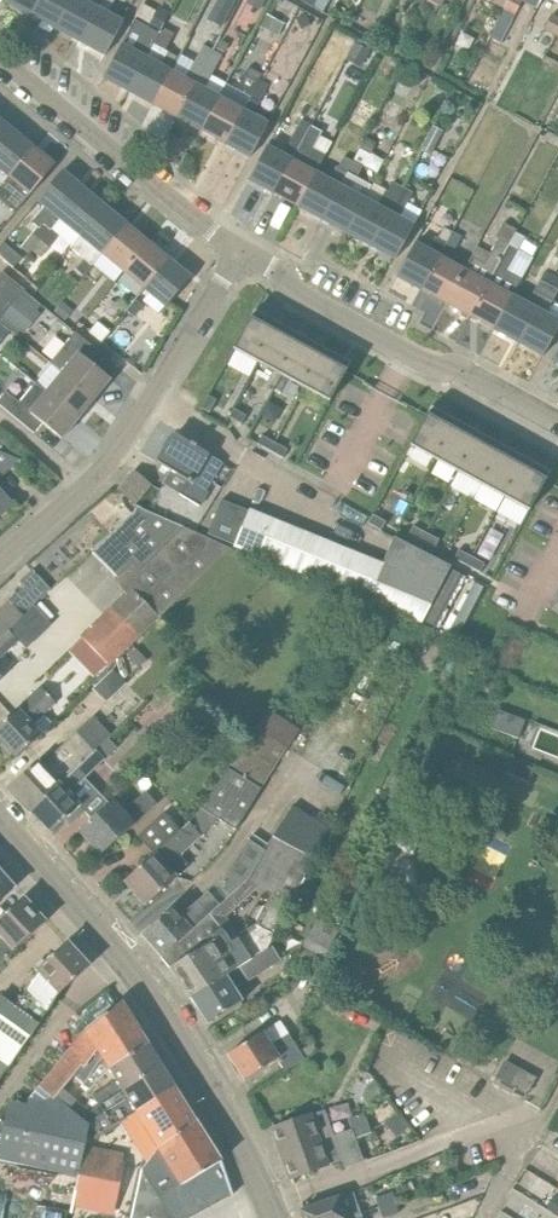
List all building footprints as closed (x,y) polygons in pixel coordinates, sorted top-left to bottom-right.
[(41,0),(9,0),(8,3),(33,16),(41,0)] [(72,0),(41,0),(33,16),(57,29),(72,0)] [(103,0),(90,0),(89,2),(85,0),(72,0),(57,29),(81,42),(99,8),(103,0)] [(216,4),(231,12),(237,0),(218,0),(216,4)] [(268,0),(252,0),(249,6),(263,12),(268,0)] [(506,10),(492,38),(505,45),(525,4),(537,10),(543,0),(511,0),(506,10)] [(511,0),(494,0),(493,3),(506,10),(511,0)] [(106,56),(124,21),(99,8),(81,42),(106,56)] [(160,33),(162,30),(169,16),(162,12),(157,10),(148,27),(160,33)] [(555,36),(557,31),(557,18),(552,15),(544,30),(555,36)] [(302,29),(310,26),(307,19),(300,22),(302,29)] [(129,92),(160,33),(148,27),(135,20),(104,78),(129,92)] [(154,105),(172,70),(161,65),(168,52),(165,51),(173,35),(162,30),(160,33),(129,92),(154,105)] [(178,118),(213,51),(203,46),(185,77),(172,70),(154,105),(178,118)] [(363,70),(371,53),(358,46),(349,62),(363,70)] [(203,132),(228,84),(214,77),(223,56),(213,51),(178,118),(203,132)] [(227,145),(258,86),(257,86),(261,79),(251,73),(242,91),(228,84),(203,132),(227,145)] [(251,157),(269,123),(254,114),(266,92),(267,91),(258,86),(227,145),(251,157)] [(275,193),(312,125),(301,120),(282,154),(267,146),(249,179),(275,193)] [(11,131),(0,122),(0,144),(11,131)] [(300,207),(318,173),(317,172),(323,157),(313,151),(324,131),(321,130),(312,125),(275,193),(300,207)] [(32,148),(11,131),(0,144),(0,185),(32,148)] [(433,156),(443,135),(435,131),(424,151),(433,156)] [(34,191),(54,166),(32,148),(0,185),(0,195),(18,210),(34,191)] [(323,219),(356,162),(344,156),(337,169),(331,180),(318,173),(300,207),(323,219)] [(347,232),(372,185),(357,177),(363,165),(356,162),(323,219),(347,232)] [(29,255),(82,190),(61,173),(42,197),(49,203),(32,223),(38,228),(21,249),(29,255)] [(371,245),(402,188),(392,182),(385,194),(384,193),(377,205),(365,199),(372,185),(347,232),(371,245)] [(396,259),(414,225),(400,217),(406,206),(406,205),(412,193),(402,188),(371,245),(396,259)] [(72,247),(104,208),(82,190),(29,255),(38,262),(59,237),(72,247)] [(103,255),(127,227),(104,208),(72,247),(71,249),(84,260),(76,269),(86,276),(103,255)] [(127,227),(103,255),(123,272),(147,244),(127,227)] [(441,257),(454,233),(443,228),(438,238),(435,236),(428,249),(416,242),(397,276),(423,290),(441,257)] [(454,233),(447,245),(456,249),(462,238),(454,233)] [(471,317),(510,246),(499,240),(485,264),(472,257),(465,269),(447,303),(471,317)] [(147,244),(123,272),(145,290),(168,261),(147,244)] [(512,295),(518,284),(507,277),(521,252),(510,246),(471,317),(494,329),(512,295)] [(447,303),(465,269),(441,257),(423,290),(447,303)] [(168,261),(145,290),(152,297),(166,308),(190,279),(168,261)] [(543,298),(555,276),(545,271),(534,292),(543,298)] [(24,291),(2,273),(0,275),(0,290),(15,302),(24,291)] [(543,298),(553,303),(557,293),(557,278),(555,276),(543,298)] [(15,302),(0,290),(0,308),(6,313),(15,302)] [(519,342),(537,309),(527,303),(512,295),(494,329),(519,342)] [(553,303),(543,298),(537,309),(519,342),(544,356),(557,329),(557,320),(547,314),(553,303)] [(26,335),(43,314),(26,299),(9,320),(26,335)] [(136,301),(127,312),(135,319),(144,307),(136,301)] [(279,324),(255,311),(234,350),(258,363),(279,324)] [(111,332),(99,323),(91,333),(103,342),(111,332)] [(302,337),(279,324),(258,363),(282,376),(302,337)] [(94,399),(110,379),(100,371),(109,360),(77,334),(51,365),(63,374),(94,399)] [(327,350),(302,337),(282,376),(306,390),(327,350)] [(351,364),(327,350),(306,390),(330,403),(351,364)] [(78,419),(94,399),(63,374),(46,393),(78,419)] [(4,410),(31,432),(41,441),(50,430),(61,439),(78,419),(46,393),(30,413),(13,399),(4,410)] [(454,420),(431,407),(410,446),(434,459),(454,420)] [(478,433),(454,420),(434,459),(458,472),(464,462),(478,433)] [(502,447),(478,433),(464,462),(458,473),(481,485),(502,447)] [(200,507),(209,493),(206,491),(223,464),(180,438),(163,466),(188,481),(180,494),(200,507)] [(525,459),(502,447),(481,485),(504,498),(507,493),(525,459)] [(20,461),(0,453),(0,479),(20,461)] [(550,473),(525,459),(507,493),(505,498),(529,512),(550,473)] [(135,504),(150,485),(136,472),(120,491),(135,504)] [(11,505),(0,492),(0,515),(11,505)] [(248,512),(221,499),(206,533),(234,545),(232,548),(422,624),(431,605),(451,567),(394,538),(383,563),(249,509),(248,512)] [(110,666),(232,548),(142,505),(96,551),(119,575),(116,578),(128,590),(81,637),(110,666)] [(24,588),(38,603),(51,590),(51,589),(32,571),(19,583),(24,588)] [(38,603),(24,588),(0,612),(0,641),(10,632),(8,631),(38,603)] [(19,642),(10,632),(0,641),(0,660),(19,642)] [(139,668),(146,661),(137,650),(129,657),(139,668)] [(107,704),(127,684),(113,670),(93,690),(107,704)] [(64,713),(41,687),(0,725),(0,739),(4,744),(1,746),(10,756),(13,754),(17,758),(64,713)] [(499,711),(492,729),(519,739),(525,721),(499,711)] [(90,774),(102,762),(92,753),(111,735),(94,717),(43,765),(39,760),(9,788),(52,834),(65,821),(70,826),(86,811),(68,791),(74,786),(77,789),(91,775),(90,774)] [(234,832),(275,768),(282,756),(286,748),(256,729),(201,808),(188,824),(181,831),(154,855),(125,881),(147,906),(177,878),(168,867),(217,822),(234,832)] [(529,783),(534,768),(511,759),(506,773),(529,783)] [(135,824),(157,805),(146,792),(124,812),(114,801),(80,831),(101,855),(135,824)] [(411,853),(435,804),(415,795),(391,844),(411,853)] [(154,855),(181,831),(165,813),(138,837),(154,855)] [(251,879),(286,819),(284,818),(268,844),(253,835),(224,878),(182,917),(173,907),(141,936),(161,958),(220,906),(251,879)] [(271,944),(323,839),(286,819),(251,879),(220,906),(226,914),(254,885),(272,893),(255,925),(238,935),(240,939),(232,944),(225,932),(214,939),(215,940),(172,968),(192,999),(268,951),(271,944)] [(15,888),(12,884),(11,881),(8,877),(4,876),(0,872),(0,902),(15,888)] [(46,923),(34,910),(34,907),(30,903),(27,902),(23,898),(0,919),(0,938),(1,939),(0,941),(0,962),(46,923)] [(325,958),(341,929),(318,918),(304,947),(325,958)] [(39,974),(16,1006),(40,1023),(53,1004),(59,995),(91,966),(69,941),(36,971),(39,974)] [(208,1024),(243,1001),(236,989),(281,961),(271,944),(268,951),(192,999),(208,1024)] [(0,995),(0,1080),(40,1023),(16,1006),(0,995)] [(38,1087),(39,1088),(55,1100),(63,1090),(74,1076),(73,1075),(79,1068),(82,1071),(98,1049),(137,1024),(123,1002),(84,1031),(38,1087)] [(86,1091),(109,1068),(150,1044),(137,1024),(98,1049),(82,1071),(79,1068),(73,1075),(74,1076),(83,1083),(81,1087),(86,1091)] [(272,1045),(263,1032),(227,1055),(244,1081),(278,1060),(285,1071),(304,1059),(288,1035),(272,1045)] [(123,1090),(163,1067),(150,1044),(109,1068),(86,1091),(110,1070),(117,1082),(93,1097),(98,1106),(101,1104),(123,1090)] [(527,1095),(536,1078),(505,1061),(495,1078),(527,1095)] [(137,1112),(176,1088),(163,1067),(123,1090),(101,1104),(123,1091),(128,1100),(87,1123),(83,1120),(82,1122),(89,1127),(99,1133),(137,1113),(137,1112)] [(368,1109),(386,1095),(374,1081),(366,1086),(363,1090),(362,1095),(362,1101),(368,1109)] [(137,1112),(137,1113),(142,1121),(129,1129),(149,1160),(159,1147),(198,1123),(176,1088),(137,1112)] [(69,1111),(76,1101),(77,1101),(63,1090),(55,1100),(69,1111)] [(55,1100),(50,1105),(31,1099),(29,1106),(9,1102),(2,1133),(0,1145),(0,1161),(78,1177),(85,1146),(89,1127),(82,1122),(69,1111),(55,1100)] [(82,1122),(83,1120),(90,1112),(76,1101),(69,1111),(82,1122)] [(283,1154),(335,1136),(326,1110),(325,1111),(275,1129),(275,1131),(274,1132),(279,1144),(280,1143),(283,1154)] [(352,1130),(366,1125),(362,1113),(348,1118),(352,1130)] [(395,1137),(406,1127),(393,1113),(383,1123),(395,1137)] [(198,1123),(159,1147),(149,1160),(142,1170),(131,1217),(191,1217),(233,1195),(222,1161),(198,1123)] [(367,1161),(359,1138),(369,1134),(366,1125),(352,1130),(335,1136),(283,1154),(287,1165),(286,1165),(290,1177),(291,1177),(292,1179),(342,1160),(345,1169),(367,1161)] [(120,1186),(125,1162),(123,1161),(125,1154),(96,1148),(85,1146),(78,1177),(72,1205),(95,1209),(101,1182),(120,1186)] [(304,1217),(354,1217),(361,1216),(353,1193),(301,1212),(304,1217)] [(380,1209),(396,1203),(392,1193),(376,1199),(380,1209)] [(380,1209),(383,1217),(384,1217),(399,1213),(396,1203),(380,1209)]
